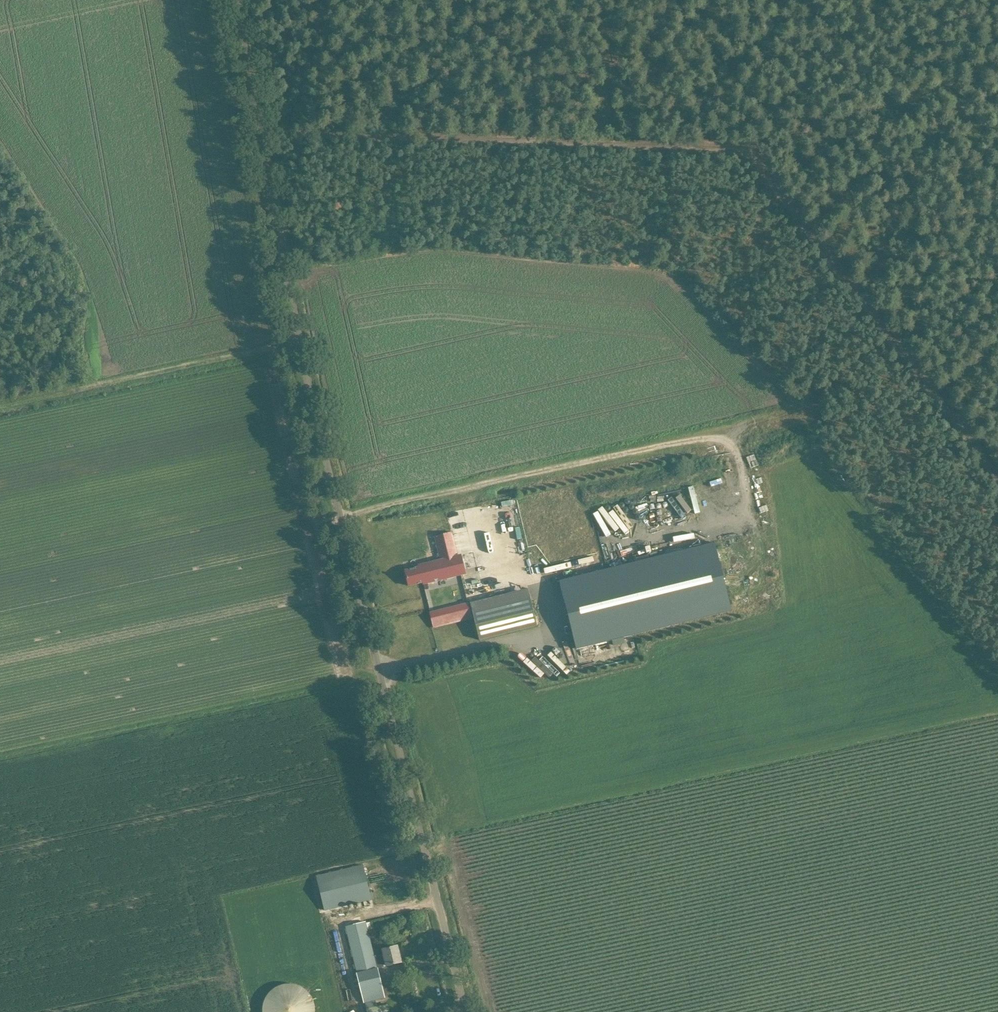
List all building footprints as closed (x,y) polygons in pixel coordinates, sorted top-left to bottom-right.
[(675,499),(687,518),(699,511),(687,492),(675,499)] [(623,534),(626,532),(613,508),(605,512),(602,506),(592,511),(604,533),(611,529),(614,534),(621,530),(623,534)] [(423,584),(433,581),(466,573),(465,572),(461,556),(458,556),(452,533),(435,537),(441,560),(419,566),(419,567),(405,570),(409,586),(423,582),(423,584)] [(715,543),(559,581),(576,649),(634,634),(731,611),(715,543)] [(472,611),(480,640),(537,626),(529,597),(472,611)] [(471,619),(468,604),(462,605),(466,621),(471,619)] [(430,613),(434,628),(448,625),(444,609),(430,613)] [(370,899),(361,864),(314,876),(323,911),(370,899)] [(397,946),(387,948),(383,949),(384,953),(375,956),(374,956),(366,921),(346,926),(349,941),(356,966),(357,973),(361,992),(362,992),(364,1002),(372,1000),(385,997),(382,987),(378,968),(377,968),(377,966),(386,964),(387,966),(401,962),(397,946)] [(313,988),(266,984),(263,1011),(311,1011),(313,988)] [(333,1001),(336,1011),(342,1011),(339,999),(333,1001)]
